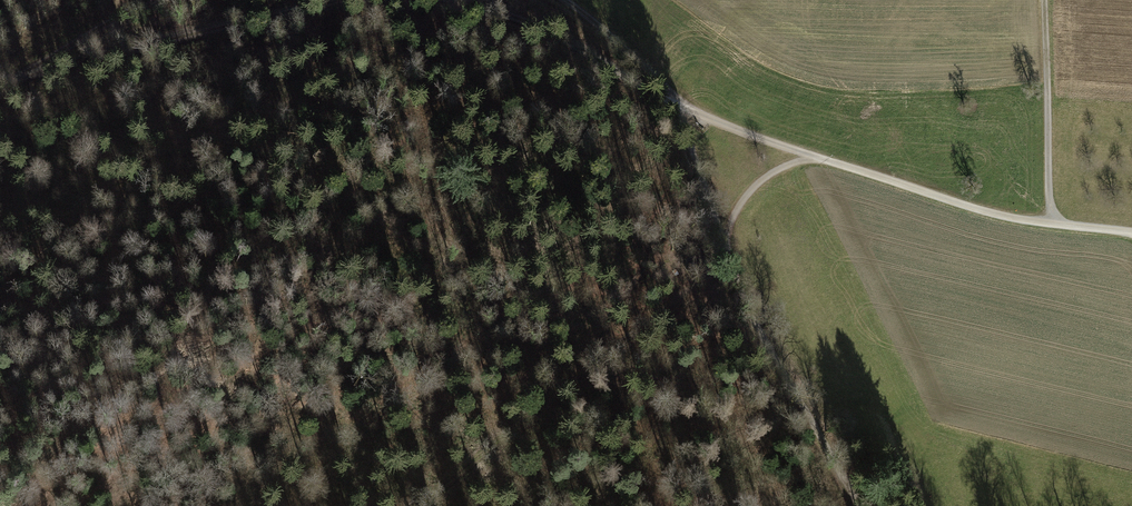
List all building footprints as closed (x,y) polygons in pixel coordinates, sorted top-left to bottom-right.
[(692,270),(701,265),(695,256),(687,261),(692,270)]
